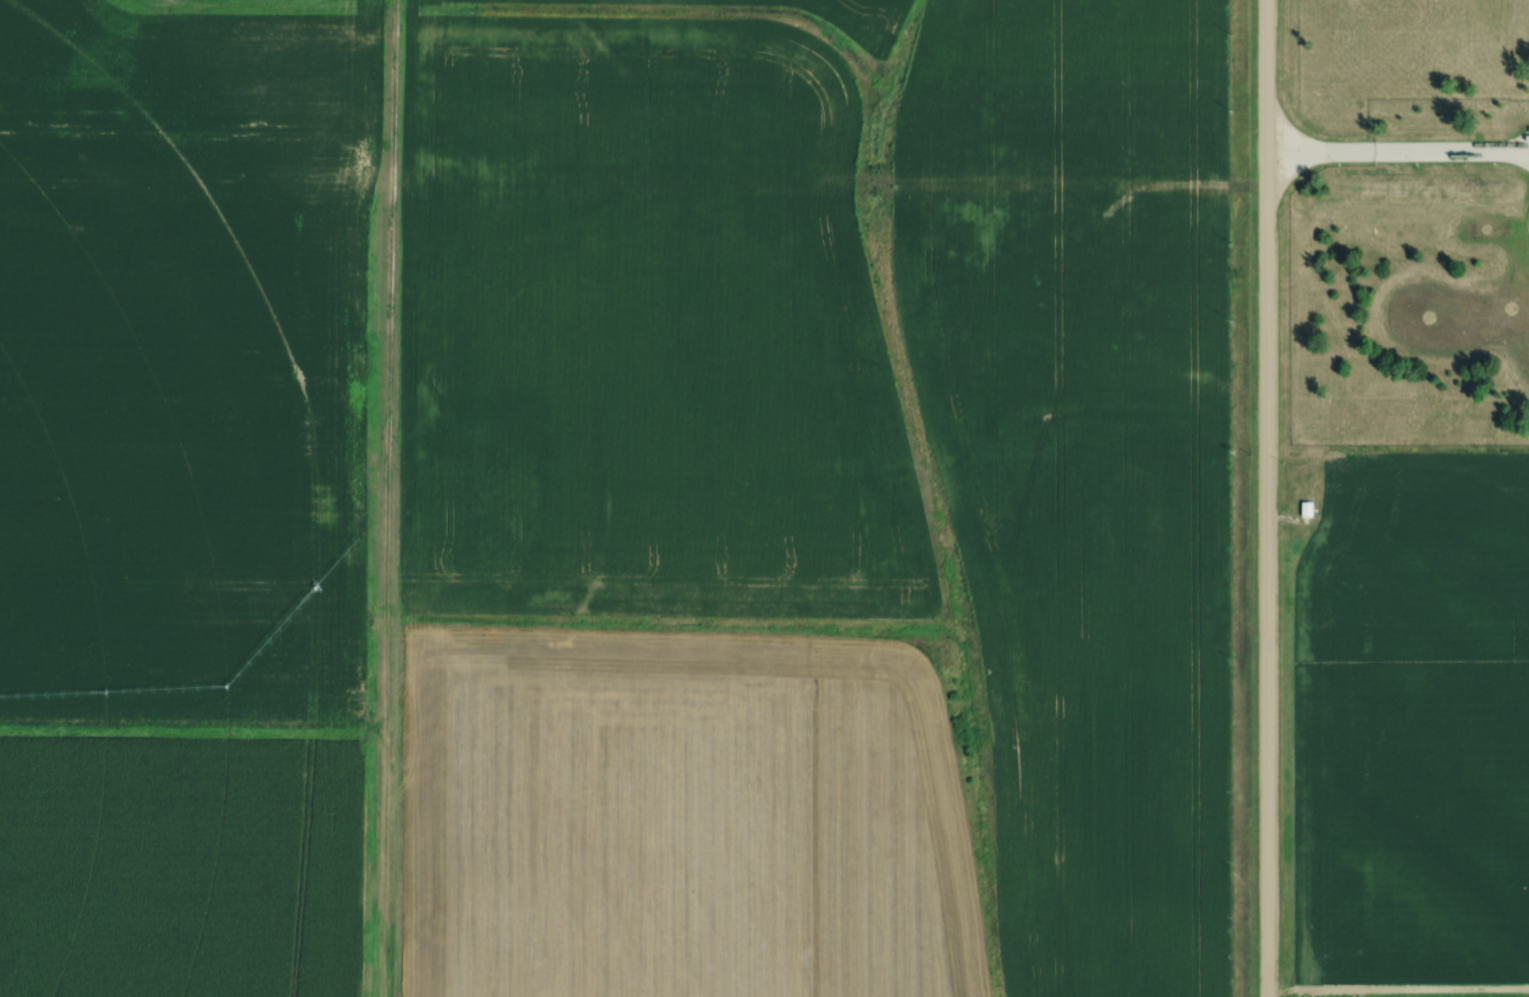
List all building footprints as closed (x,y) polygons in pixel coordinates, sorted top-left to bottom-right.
[(1313,502),(1303,502),(1303,517),(1313,517),(1313,502)]
